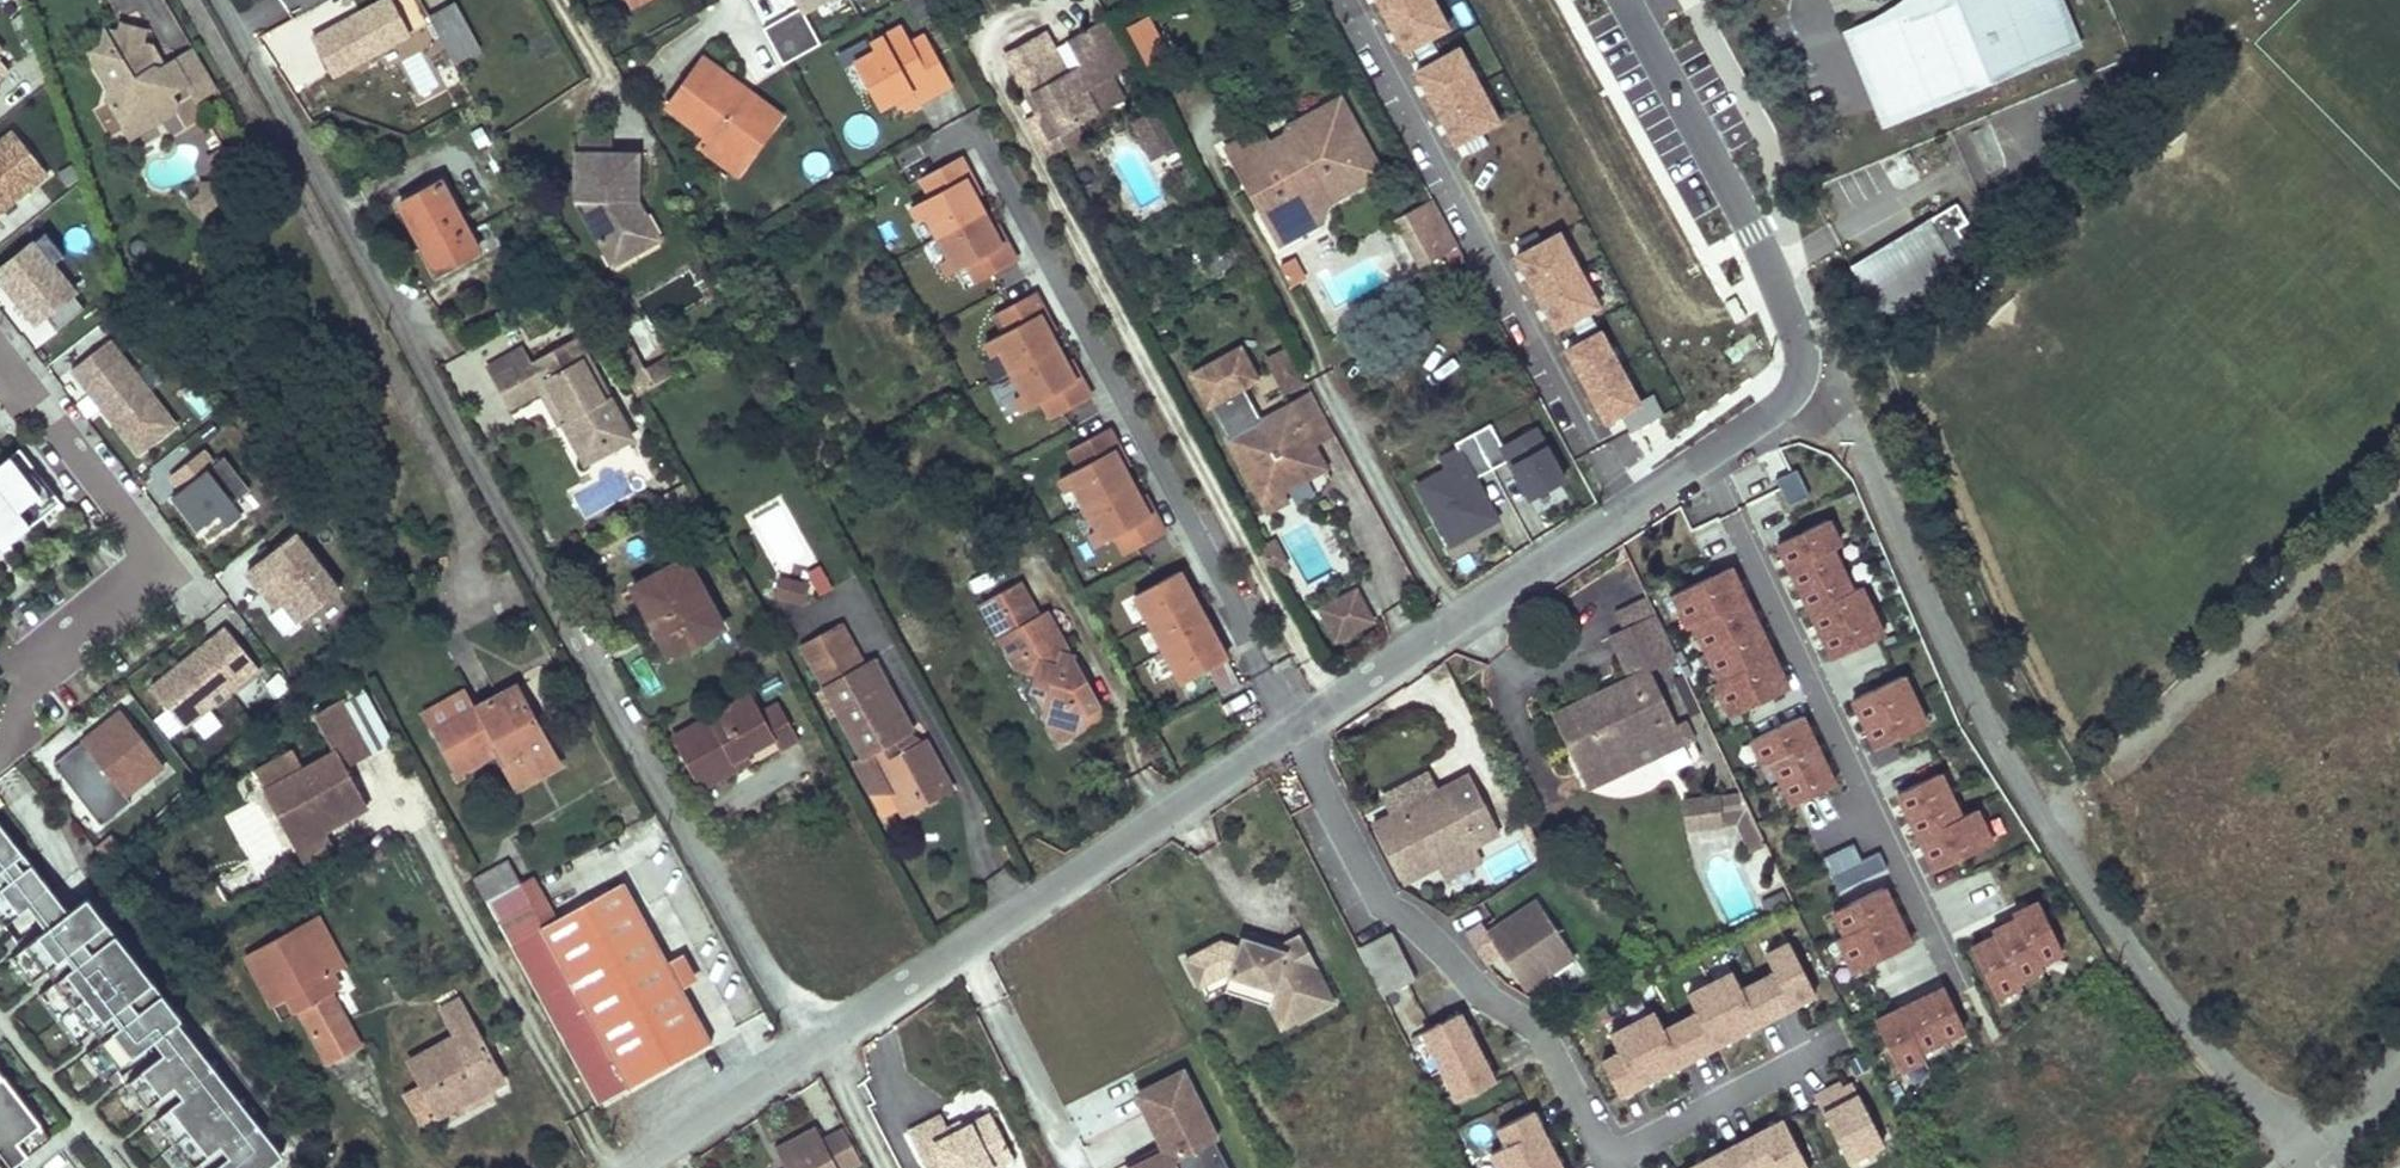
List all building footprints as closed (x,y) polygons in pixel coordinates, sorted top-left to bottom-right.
[(289,15),(279,0),(258,0),(239,12),(255,36),(289,15)] [(413,39),(396,0),(380,0),(311,30),(331,75),(413,39)] [(632,10),(648,0),(626,0),(632,10)] [(781,55),(816,36),(806,17),(837,0),(789,0),(760,15),(760,16),(781,55)] [(1442,28),(1430,0),(1389,0),(1407,42),(1442,28)] [(1870,13),(1848,22),(1851,30),(1905,7),(1909,16),(1948,0),(1886,0),(1870,13)] [(1905,7),(1851,30),(1886,113),(1964,80),(1967,88),(1996,76),(1993,68),(2071,36),(2056,0),(1948,0),(1909,16),(1905,7)] [(453,4),(426,18),(429,24),(450,60),(477,47),(453,4)] [(1090,23),(1113,67),(1133,56),(1111,14),(1109,12),(1090,23)] [(1148,13),(1124,24),(1143,65),(1167,53),(1148,13)] [(128,20),(127,26),(153,54),(157,42),(148,39),(150,27),(128,20)] [(1048,23),(1006,46),(1030,89),(1041,83),(1050,100),(1044,115),(1053,130),(1100,105),(1087,81),(1113,67),(1090,23),(1069,33),(1081,57),(1070,63),(1048,23)] [(184,86),(167,67),(166,67),(153,54),(127,26),(126,29),(111,26),(106,43),(94,50),(115,87),(111,97),(131,129),(156,115),(165,119),(180,111),(183,102),(177,91),(184,86)] [(916,97),(921,107),(955,88),(944,67),(931,74),(907,31),(865,54),(871,64),(860,70),(884,115),(900,106),(916,97)] [(278,45),(268,53),(296,95),(325,79),(297,32),(278,42),(278,45)] [(2074,44),(2071,36),(1993,68),(1996,76),(2074,44)] [(1457,46),(1424,64),(1463,136),(1496,119),(1457,46)] [(196,50),(166,67),(167,67),(184,86),(192,82),(202,97),(219,88),(196,50)] [(871,64),(865,54),(855,60),(860,70),(871,64)] [(10,70),(0,58),(0,78),(10,70)] [(707,66),(670,115),(710,144),(748,172),(778,133),(734,100),(742,91),(707,66)] [(1081,123),(1129,97),(1113,67),(1087,81),(1100,105),(1053,130),(1044,115),(1050,100),(1041,83),(1030,89),(1038,104),(1028,110),(1048,149),(1085,129),(1081,123)] [(1964,80),(1886,113),(1889,120),(1967,88),(1964,80)] [(742,91),(734,100),(778,133),(785,123),(742,91)] [(1343,96),(1291,124),(1285,144),(1292,156),(1282,162),(1279,158),(1247,175),(1273,224),(1305,207),(1323,210),(1324,201),(1345,189),(1335,172),(1347,165),(1354,176),(1378,162),(1343,96)] [(916,97),(900,106),(905,116),(921,107),(916,97)] [(156,115),(131,129),(136,137),(165,119),(156,115)] [(1896,148),(1925,138),(1917,115),(1887,126),(1896,148)] [(1262,127),(1230,144),(1247,175),(1279,158),(1262,127)] [(12,131),(0,141),(0,211),(47,173),(12,131)] [(615,135),(583,132),(581,153),(614,156),(615,135)] [(220,174),(232,186),(245,174),(226,141),(212,150),(224,170),(220,174)] [(710,144),(701,155),(739,184),(748,172),(710,144)] [(614,156),(581,153),(577,196),(605,252),(618,246),(625,258),(660,241),(647,213),(626,211),(627,198),(640,200),(642,159),(614,156)] [(968,263),(978,282),(1017,260),(961,156),(921,178),(928,190),(908,200),(914,211),(925,205),(953,257),(942,263),(948,274),(968,263)] [(209,191),(198,201),(208,210),(232,186),(220,174),(210,173),(209,191)] [(439,182),(398,205),(436,271),(476,250),(439,182)] [(640,200),(627,198),(626,211),(647,213),(640,200)] [(1433,198),(1406,212),(1430,256),(1457,242),(1433,198)] [(1925,215),(1848,260),(1878,312),(1957,266),(1949,254),(1967,243),(1955,224),(1966,218),(1954,198),(1925,215)] [(1305,207),(1273,224),(1283,242),(1316,225),(1305,207)] [(1430,256),(1406,212),(1393,219),(1416,263),(1430,256)] [(1564,232),(1526,245),(1552,321),(1591,308),(1564,232)] [(47,233),(0,271),(0,277),(20,302),(18,304),(35,325),(44,318),(55,332),(83,310),(71,295),(74,293),(51,266),(65,255),(47,233)] [(618,246),(605,252),(611,265),(625,258),(618,246)] [(87,282),(65,255),(51,266),(74,293),(87,282)] [(1279,264),(1290,283),(1305,275),(1295,255),(1279,264)] [(1041,399),(1051,417),(1091,395),(1035,291),(995,313),(1001,325),(982,335),(987,346),(998,340),(1026,392),(1016,398),(1021,409),(1041,399)] [(1665,415),(1654,392),(1634,400),(1602,329),(1578,340),(1620,435),(1665,415)] [(185,418),(118,333),(79,363),(90,378),(82,383),(138,455),(185,418)] [(521,349),(484,369),(506,410),(539,392),(544,389),(548,396),(553,393),(577,438),(595,450),(616,428),(602,402),(610,398),(599,380),(592,384),(585,373),(593,369),(577,338),(529,364),(521,349)] [(1306,376),(1287,341),(1266,352),(1285,388),(1306,376)] [(1624,342),(1612,348),(1630,384),(1642,378),(1624,342)] [(1240,344),(1193,370),(1228,434),(1255,483),(1260,481),(1282,487),(1311,471),(1317,450),(1313,443),(1306,430),(1328,418),(1312,388),(1271,411),(1272,413),(1263,419),(1243,382),(1256,375),(1240,344)] [(90,378),(79,363),(71,369),(82,383),(90,378)] [(583,465),(632,438),(610,398),(602,402),(616,428),(595,450),(577,438),(553,393),(548,396),(544,389),(539,392),(557,427),(561,425),(583,465)] [(1306,430),(1313,443),(1335,431),(1328,418),(1306,430)] [(1443,546),(1498,522),(1476,472),(1506,460),(1522,497),(1563,479),(1539,423),(1497,441),(1490,426),(1433,451),(1440,468),(1413,480),(1443,546)] [(1115,534),(1125,552),(1165,530),(1108,427),(1068,448),(1075,460),(1055,470),(1061,481),(1072,475),(1100,528),(1089,533),(1095,544),(1115,534)] [(215,464),(203,449),(170,475),(181,489),(171,497),(208,544),(261,503),(224,456),(215,464)] [(1325,464),(1321,457),(1317,450),(1311,471),(1318,467),(1325,464)] [(2,454),(0,455),(0,537),(22,522),(10,505),(29,491),(2,454)] [(1787,503),(1808,494),(1797,467),(1776,476),(1787,503)] [(1267,509),(1288,498),(1282,487),(1260,481),(1255,483),(1267,509)] [(691,499),(683,483),(657,497),(665,513),(691,499)] [(351,603),(294,532),(247,570),(289,622),(296,617),(311,636),(351,603)] [(1700,595),(1722,641),(1751,626),(1776,614),(1784,630),(1806,619),(1799,605),(1846,582),(1831,550),(1783,573),(1776,558),(1700,595)] [(684,557),(632,585),(668,653),(721,625),(684,557)] [(995,561),(963,579),(971,592),(1001,575),(995,561)] [(812,593),(829,588),(822,562),(805,567),(812,593)] [(1226,657),(1178,569),(1134,592),(1182,680),(1208,666),(1226,657)] [(778,577),(773,594),(787,599),(792,581),(778,577)] [(792,581),(787,599),(803,603),(808,586),(792,581)] [(1014,581),(976,602),(1013,669),(1030,673),(1025,690),(1042,696),(1037,712),(1054,742),(1077,730),(1079,715),(1096,706),(1078,671),(1069,670),(1071,658),(1069,653),(1063,650),(1064,646),(1044,611),(1034,617),(1014,581)] [(1355,588),(1315,610),(1335,647),(1376,625),(1355,588)] [(1649,606),(1641,589),(1609,604),(1617,622),(1649,606)] [(1676,716),(1649,661),(1671,650),(1649,606),(1617,622),(1605,627),(1627,672),(1551,709),(1578,764),(1676,716)] [(1776,614),(1751,626),(1758,642),(1784,630),(1776,614)] [(305,641),(311,636),(296,617),(289,622),(305,641)] [(261,670),(226,626),(150,686),(185,729),(261,670)] [(1208,666),(1221,691),(1239,682),(1226,657),(1208,666)] [(870,661),(824,686),(861,753),(871,748),(888,778),(905,809),(952,784),(927,737),(924,739),(898,752),(890,737),(906,728),(870,661)] [(1866,748),(1926,725),(1905,673),(1846,696),(1866,748)] [(558,764),(516,684),(473,708),(463,689),(423,710),(454,767),(494,745),(516,786),(558,764)] [(1042,696),(1025,690),(1037,712),(1042,696)] [(752,693),(672,733),(700,786),(736,768),(731,758),(775,737),(779,745),(797,736),(779,700),(760,708),(752,693)] [(374,751),(345,699),(317,714),(338,751),(268,790),(308,861),(337,845),(327,827),(369,804),(347,766),(374,751)] [(1096,706),(1079,715),(1077,730),(1103,717),(1096,706)] [(156,752),(121,709),(53,764),(102,824),(131,801),(126,795),(146,779),(137,767),(156,752)] [(1683,731),(1676,716),(1578,764),(1585,779),(1683,731)] [(906,728),(890,737),(898,752),(924,739),(906,728)] [(861,753),(854,757),(872,788),(888,778),(871,748),(861,753)] [(1993,845),(1979,805),(1958,813),(1943,770),(1892,788),(1920,870),(1993,845)] [(1494,829),(1472,786),(1464,772),(1370,822),(1400,878),(1433,861),(1472,841),(1494,829)] [(1738,790),(1722,792),(1734,817),(1748,848),(1763,841),(1738,790)] [(1690,796),(1693,823),(1734,817),(1722,792),(1690,796)] [(1679,798),(1682,824),(1693,823),(1690,796),(1679,798)] [(235,834),(259,826),(252,804),(228,813),(235,834)] [(0,824),(0,890),(8,884),(27,908),(4,926),(21,948),(40,932),(70,970),(40,993),(79,1043),(123,1008),(161,1057),(126,1084),(146,1109),(172,1088),(180,1099),(143,1128),(175,1167),(192,1167),(220,1146),(229,1157),(215,1167),(269,1167),(286,1155),(159,994),(164,991),(90,898),(71,913),(0,824)] [(1441,875),(1479,855),(1472,841),(1433,861),(1441,875)] [(1879,849),(1858,857),(1853,843),(1820,855),(1835,894),(1888,875),(1879,849)] [(507,861),(474,878),(497,920),(530,902),(520,885),(507,861)] [(1782,876),(1755,885),(1763,910),(1790,901),(1782,876)] [(545,898),(534,877),(520,885),(530,902),(497,920),(501,927),(545,898)] [(512,947),(598,1106),(713,1043),(627,884),(559,922),(512,947)] [(1843,970),(1909,948),(1888,885),(1822,907),(1843,970)] [(1535,897),(1486,930),(1513,969),(1537,953),(1547,968),(1572,951),(1535,897)] [(545,898),(501,927),(512,947),(559,922),(545,898)] [(1986,997),(2066,961),(2039,902),(1959,937),(1986,997)] [(349,966),(320,913),(306,921),(334,973),(349,966)] [(306,921),(247,953),(283,1019),(300,1010),(329,1064),(362,1046),(332,991),(325,978),(334,973),(306,921)] [(1387,925),(1351,944),(1377,995),(1414,975),(1387,925)] [(1328,957),(1311,926),(1278,943),(1261,938),(1258,948),(1236,941),(1234,947),(1216,941),(1181,960),(1195,986),(1223,971),(1281,997),(1293,1020),(1329,1001),(1311,966),(1328,957)] [(1261,938),(1239,931),(1236,941),(1258,948),(1261,938)] [(1612,1092),(1817,1001),(1787,936),(1758,949),(1767,970),(1737,984),(1730,968),(1682,989),(1691,1010),(1659,1024),(1651,1008),(1604,1029),(1613,1050),(1597,1058),(1612,1092)] [(1513,969),(1522,984),(1547,968),(1537,953),(1513,969)] [(1223,971),(1195,986),(1203,1001),(1227,988),(1264,1005),(1277,1029),(1293,1020),(1281,997),(1223,971)] [(332,991),(341,987),(334,973),(325,978),(332,991)] [(1377,995),(1386,1011),(1422,992),(1414,975),(1377,995)] [(1894,1069),(1966,1036),(1941,981),(1869,1013),(1894,1069)] [(1415,1032),(1451,1103),(1495,1081),(1459,1010),(1415,1032)] [(457,1035),(409,1061),(426,1094),(437,1115),(503,1080),(470,1019),(453,1028),(457,1035)] [(0,1071),(0,1167),(11,1167),(21,1160),(11,1148),(35,1129),(18,1107),(24,1101),(0,1071)] [(1178,1074),(1136,1095),(1165,1153),(1154,1158),(1135,1167),(1225,1167),(1178,1074)] [(1810,1095),(1846,1167),(1884,1148),(1848,1076),(1810,1095)] [(426,1094),(418,1098),(429,1119),(437,1115),(426,1094)] [(24,1101),(18,1107),(35,1129),(11,1148),(21,1160),(11,1167),(38,1167),(62,1150),(24,1101)] [(1542,1106),(1491,1126),(1500,1146),(1486,1152),(1493,1167),(1567,1167),(1542,1106)] [(1011,1156),(988,1111),(962,1125),(948,1132),(938,1113),(905,1130),(925,1167),(988,1167),(990,1167),(1011,1156)] [(1671,1167),(1807,1167),(1785,1118),(1671,1167)] [(948,1132),(962,1125),(958,1119),(945,1126),(948,1132)] [(857,1162),(839,1127),(818,1139),(812,1126),(770,1148),(780,1167),(846,1167),(857,1162)]
